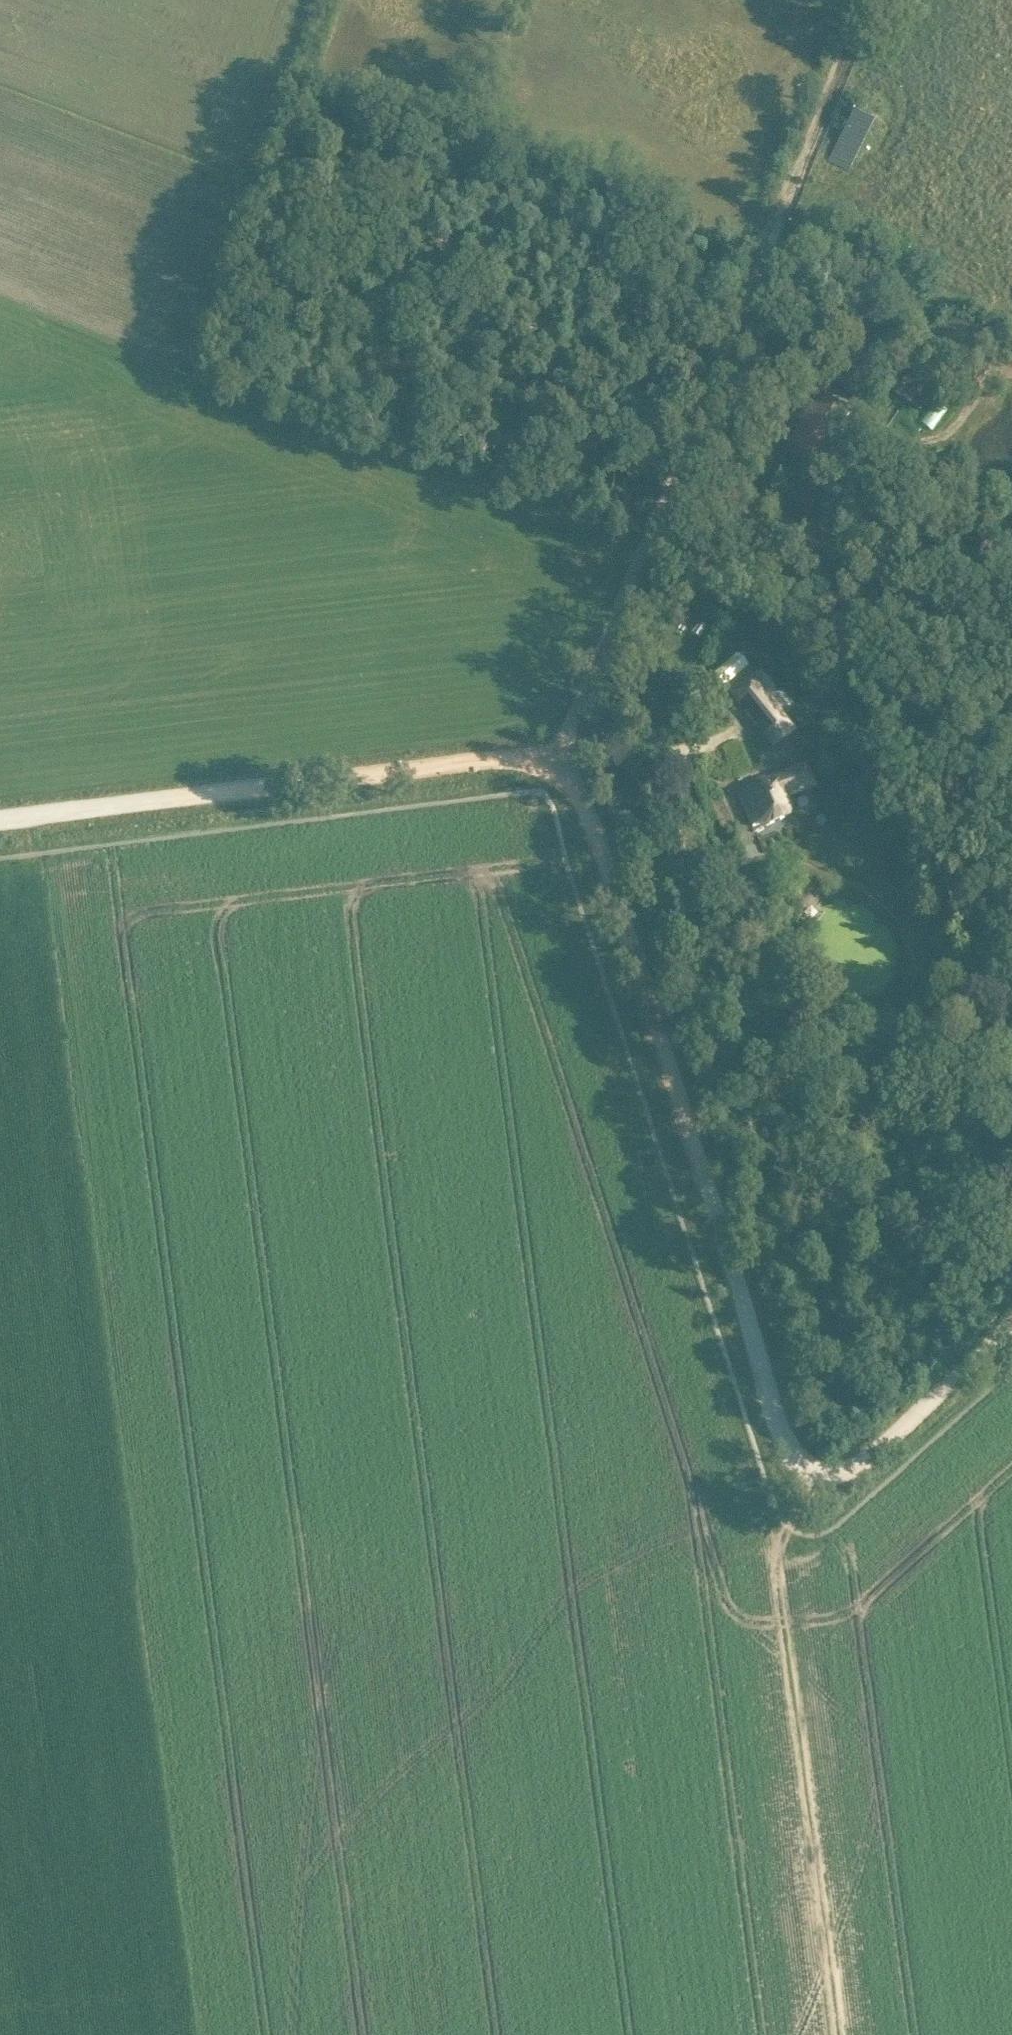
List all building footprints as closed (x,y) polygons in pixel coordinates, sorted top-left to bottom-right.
[(917,357),(892,392),(921,411),(943,376),(917,357)] [(692,633),(700,639),(707,629),(699,623),(692,633)] [(737,643),(727,639),(724,647),(734,651),(737,643)] [(798,706),(766,665),(756,673),(788,714),(798,706)] [(752,674),(728,692),(772,749),(797,729),(752,674)] [(805,766),(757,786),(739,793),(753,827),(761,823),(767,826),(788,816),(781,799),(814,786),(805,766)]
